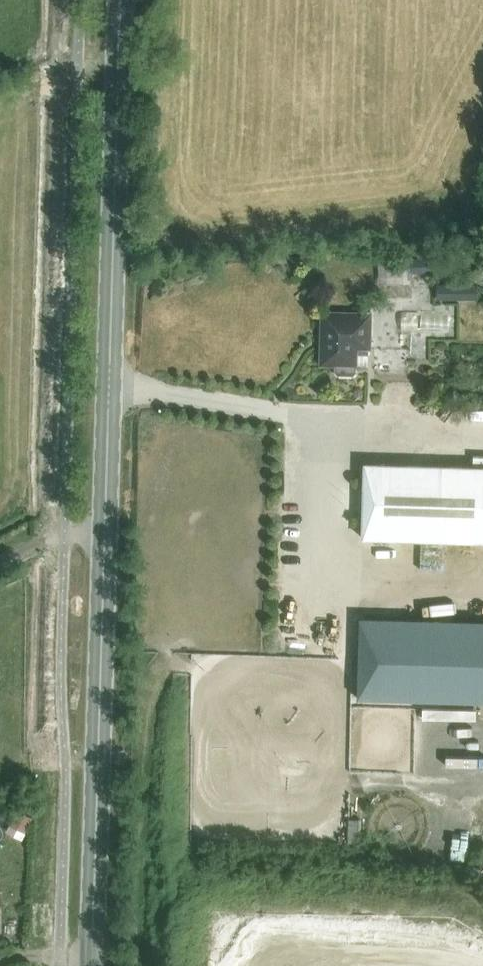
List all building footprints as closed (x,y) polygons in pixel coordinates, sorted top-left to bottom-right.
[(431,258),(410,258),(411,273),(431,273),(431,258)] [(438,299),(476,299),(476,278),(438,279),(438,299)] [(356,372),(356,354),(369,355),(370,313),(323,312),(321,363),(335,364),(334,372),(338,375),(352,375),(356,372)] [(465,541),(482,541),(482,467),(365,463),(363,538),(465,541)] [(482,569),(482,545),(464,544),(463,569),(482,569)] [(360,618),(358,701),(482,704),(482,621),(360,618)] [(413,776),(466,777),(466,773),(482,773),(482,740),(453,740),(454,715),(456,715),(456,707),(415,707),(413,776)] [(32,818),(19,811),(14,822),(27,828),(32,818)]
